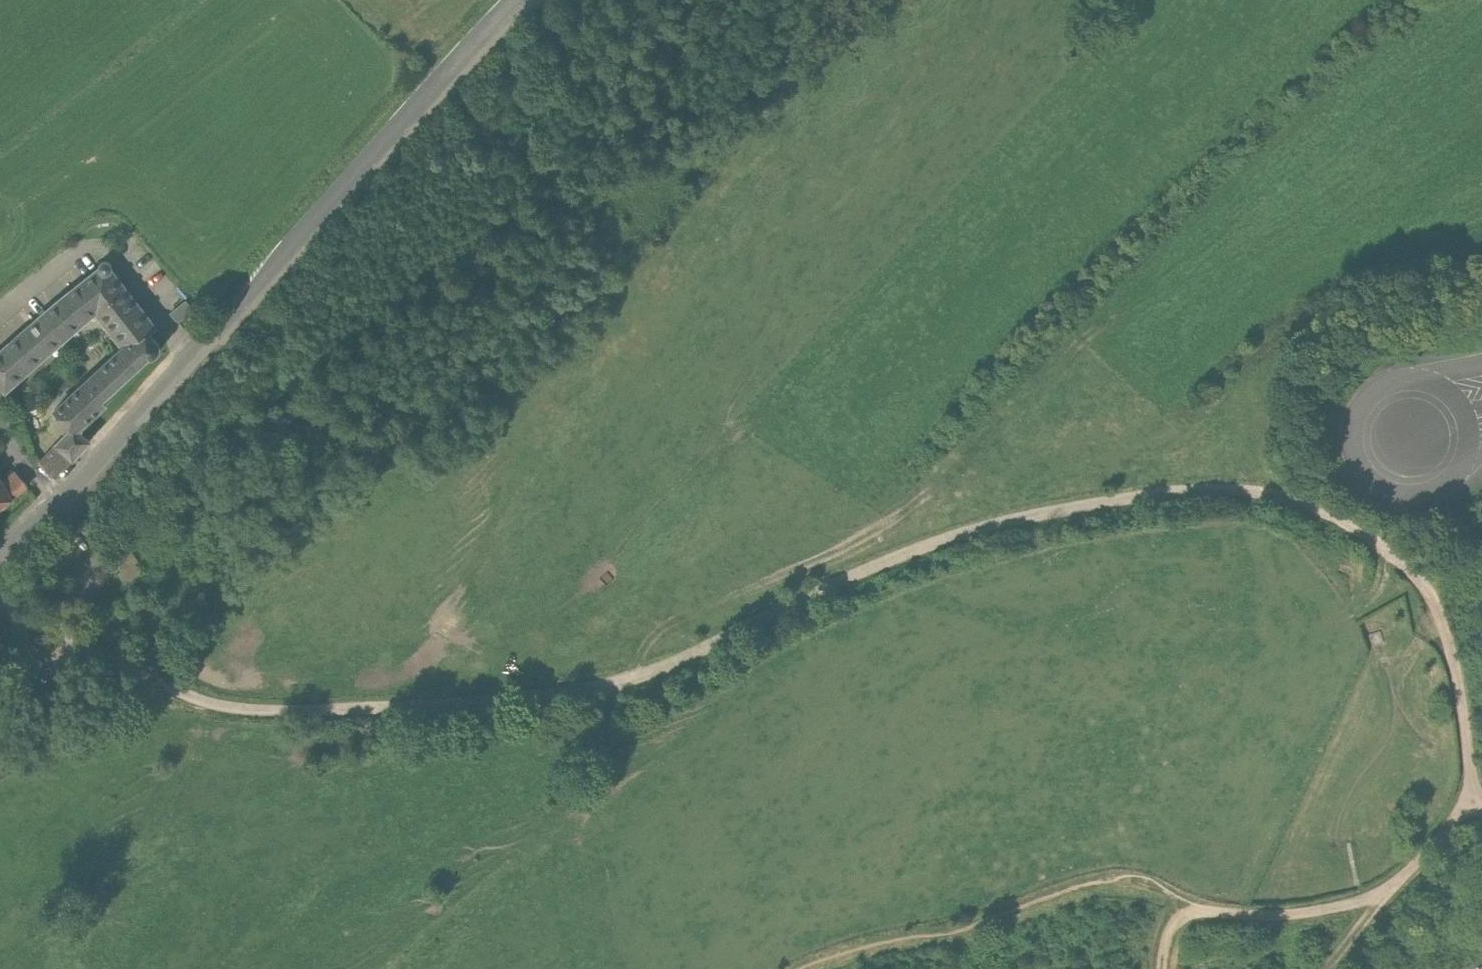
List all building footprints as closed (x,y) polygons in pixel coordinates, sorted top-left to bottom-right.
[(74,434),(77,431),(104,407),(103,406),(105,403),(102,399),(147,357),(149,358),(151,357),(153,357),(155,356),(156,354),(157,352),(158,350),(158,348),(158,346),(157,344),(157,343),(149,334),(155,329),(110,271),(110,269),(111,268),(110,266),(109,264),(108,262),(106,261),(103,261),(100,263),(99,265),(98,269),(99,270),(23,333),(0,354),(0,383),(3,386),(6,390),(95,311),(120,342),(124,345),(53,412),(69,429),(74,434)] [(185,300),(169,312),(177,323),(193,311),(185,300)] [(74,434),(69,429),(54,446),(71,461),(88,440),(77,431),(74,434)] [(71,461),(54,446),(39,463),(43,466),(42,467),(47,472),(54,479),(71,461)] [(14,471),(1,481),(11,500),(27,487),(14,471)] [(11,500),(1,481),(0,480),(0,508),(11,500)] [(1380,634),(1368,637),(1371,648),(1383,644),(1380,634)]
